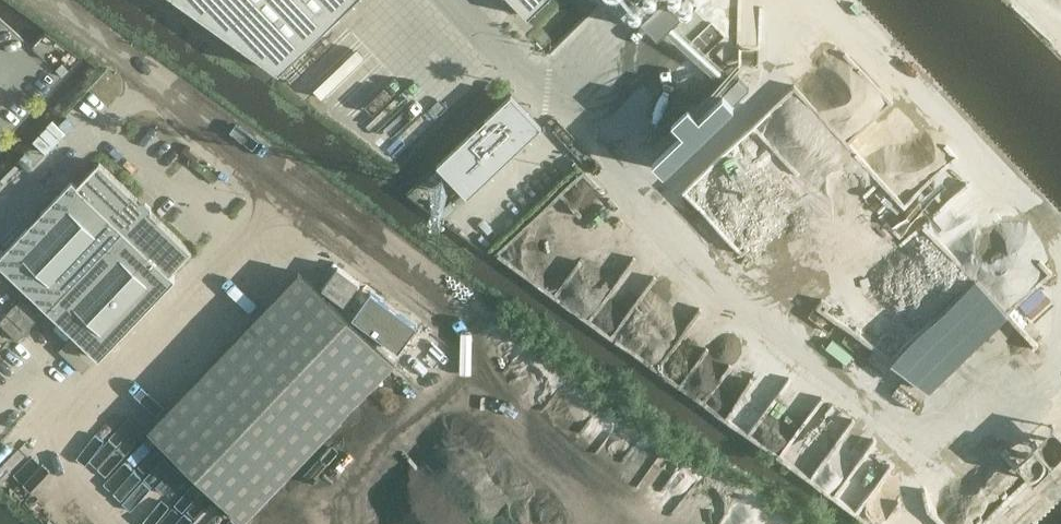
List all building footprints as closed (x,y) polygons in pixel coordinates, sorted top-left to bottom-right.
[(279,70),(352,0),(182,0),(279,70)] [(528,16),(544,0),(513,0),(528,16)] [(654,27),(689,0),(633,0),(654,27)] [(437,163),(439,165),(467,195),(541,125),(511,93),(498,105),(437,163)] [(2,261),(54,310),(152,207),(106,163),(84,186),(79,181),(2,261)] [(198,251),(152,207),(54,310),(105,359),(181,279),(176,274),(198,251)] [(306,273),(154,430),(249,521),(400,364),(306,273)] [(977,275),(894,353),(926,387),(1009,309),(977,275)] [(354,310),(419,359),(436,337),(370,289),(354,310)] [(429,348),(409,374),(432,391),(452,365),(429,348)] [(1041,435),(1050,444),(1060,434),(1060,425),(1057,421),(1041,435)]
